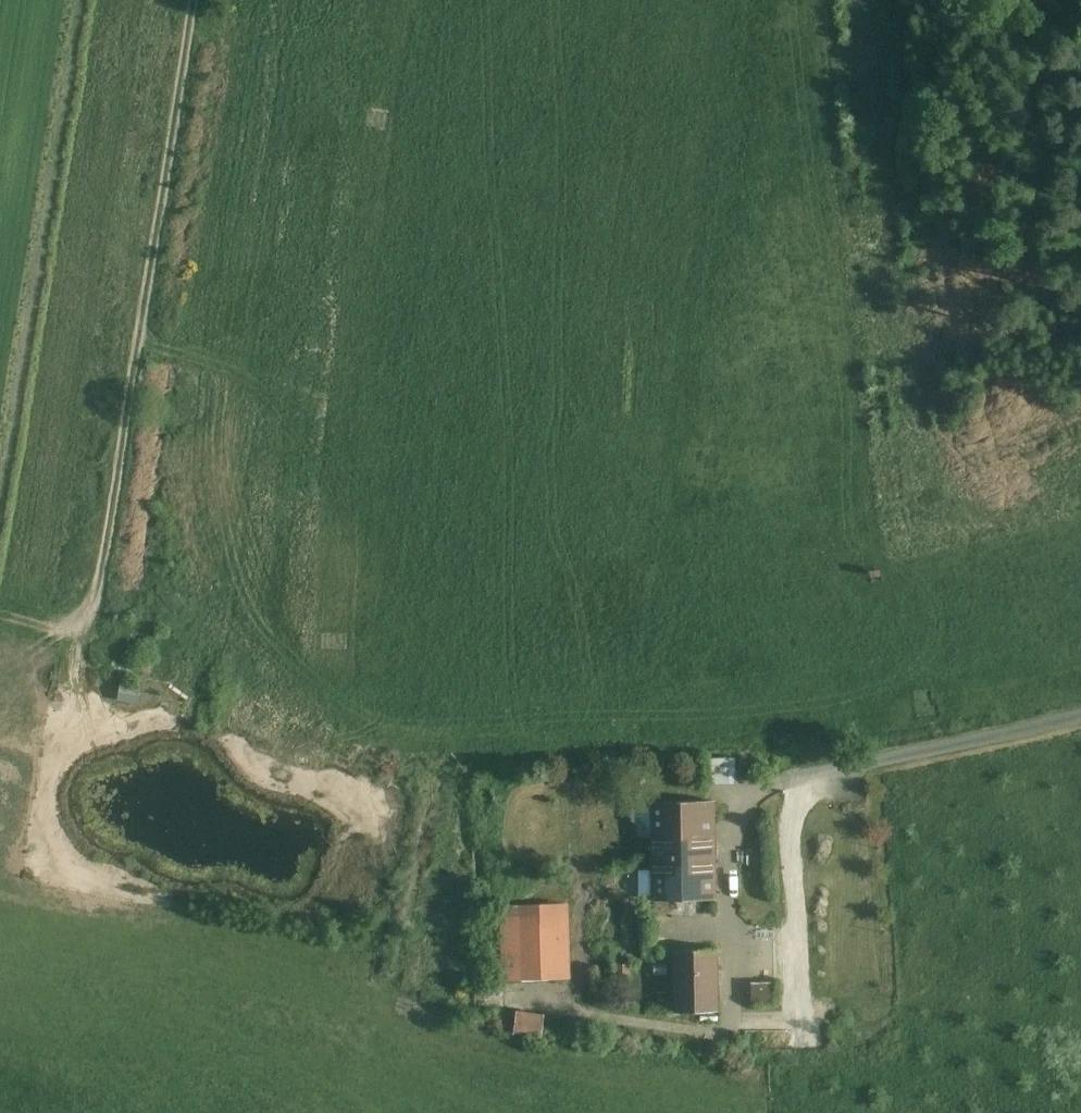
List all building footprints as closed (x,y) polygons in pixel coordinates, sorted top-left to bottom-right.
[(119,700),(142,701),(143,685),(120,684),(119,700)] [(736,758),(707,758),(707,784),(736,784),(736,758)] [(715,801),(652,802),(652,842),(716,841),(715,801)] [(716,841),(652,842),(653,872),(653,900),(717,899),(716,841)] [(563,907),(505,910),(508,982),(567,979),(563,907)] [(718,950),(674,951),(675,1012),(719,1011),(718,950)] [(774,982),(752,982),(752,1000),(774,1000),(774,982)] [(516,1009),(513,1028),(542,1032),(544,1013),(516,1009)]
